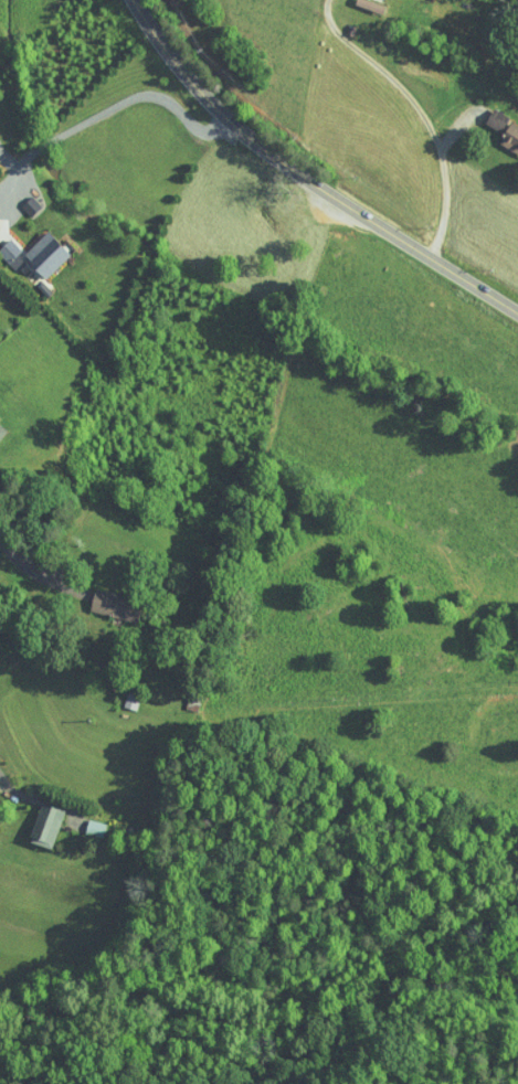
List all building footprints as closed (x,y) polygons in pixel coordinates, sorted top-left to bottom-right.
[(515,150),(517,145),(517,122),(485,102),(476,117),(495,128),(491,136),(515,150)] [(21,210),(32,200),(23,189),(11,200),(21,210)] [(67,248),(47,222),(17,244),(37,270),(67,248)] [(136,596),(88,582),(82,603),(130,617),(136,596)] [(114,700),(127,704),(131,690),(118,686),(114,700)] [(23,837),(48,841),(54,800),(30,796),(23,837)] [(94,830),(96,816),(78,813),(75,828),(94,830)]
